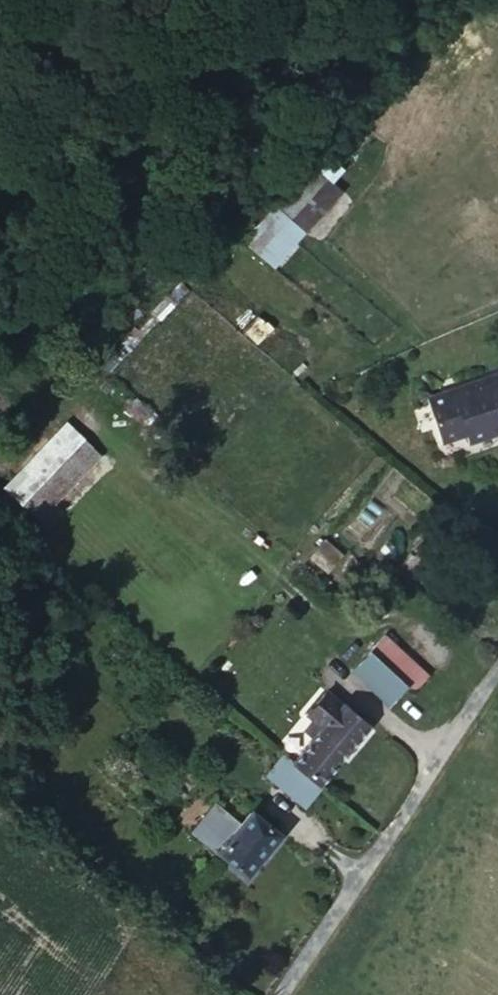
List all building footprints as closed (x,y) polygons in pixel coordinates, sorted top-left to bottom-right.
[(242,239),(273,266),(343,190),(333,181),(343,170),(325,152),(242,239)] [(426,398),(440,442),(465,434),(468,443),(497,433),(497,375),(426,398)] [(4,488),(22,505),(85,440),(66,423),(4,488)] [(184,435),(174,447),(187,457),(196,445),(184,435)] [(85,440),(22,505),(35,517),(97,452),(85,440)] [(384,635),(353,669),(390,705),(406,687),(412,694),(428,676),(384,635)] [(313,720),(321,728),(313,739),(292,763),(320,785),(370,727),(343,704),(341,706),(325,692),(306,714),(313,720)] [(304,731),(313,739),(321,728),(313,720),(304,731)] [(283,756),(269,772),(278,779),(292,763),(283,756)] [(320,785),(292,763),(278,779),(269,772),(266,776),(303,807),(320,785)] [(212,809),(192,833),(245,876),(279,835),(251,812),(237,827),(234,824),(232,825),(212,809)]
